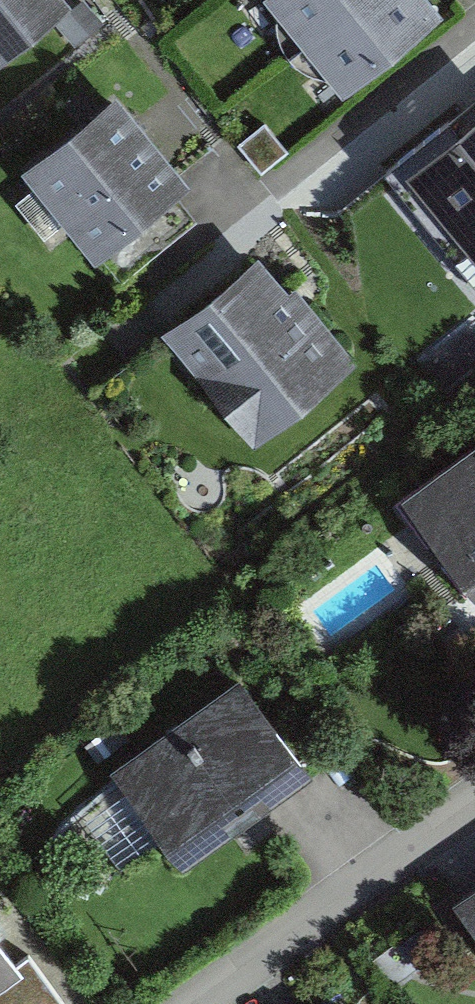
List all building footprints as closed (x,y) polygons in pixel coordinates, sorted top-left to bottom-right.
[(64,6),(58,0),(0,0),(0,61),(64,6)] [(427,0),(252,0),(324,97),(437,13),(427,0)] [(115,93),(14,170),(82,261),(184,184),(115,93)] [(474,285),(474,124),(460,135),(449,123),(403,156),(449,212),(432,229),(474,285)] [(351,367),(259,255),(155,339),(247,452),(351,367)] [(395,497),(469,602),(474,598),(474,440),(395,497)] [(296,761),(230,675),(101,775),(167,860),(296,761)] [(439,901),(474,952),(474,875),(439,901)] [(0,951),(0,1003),(11,1003),(30,989),(0,951)]
